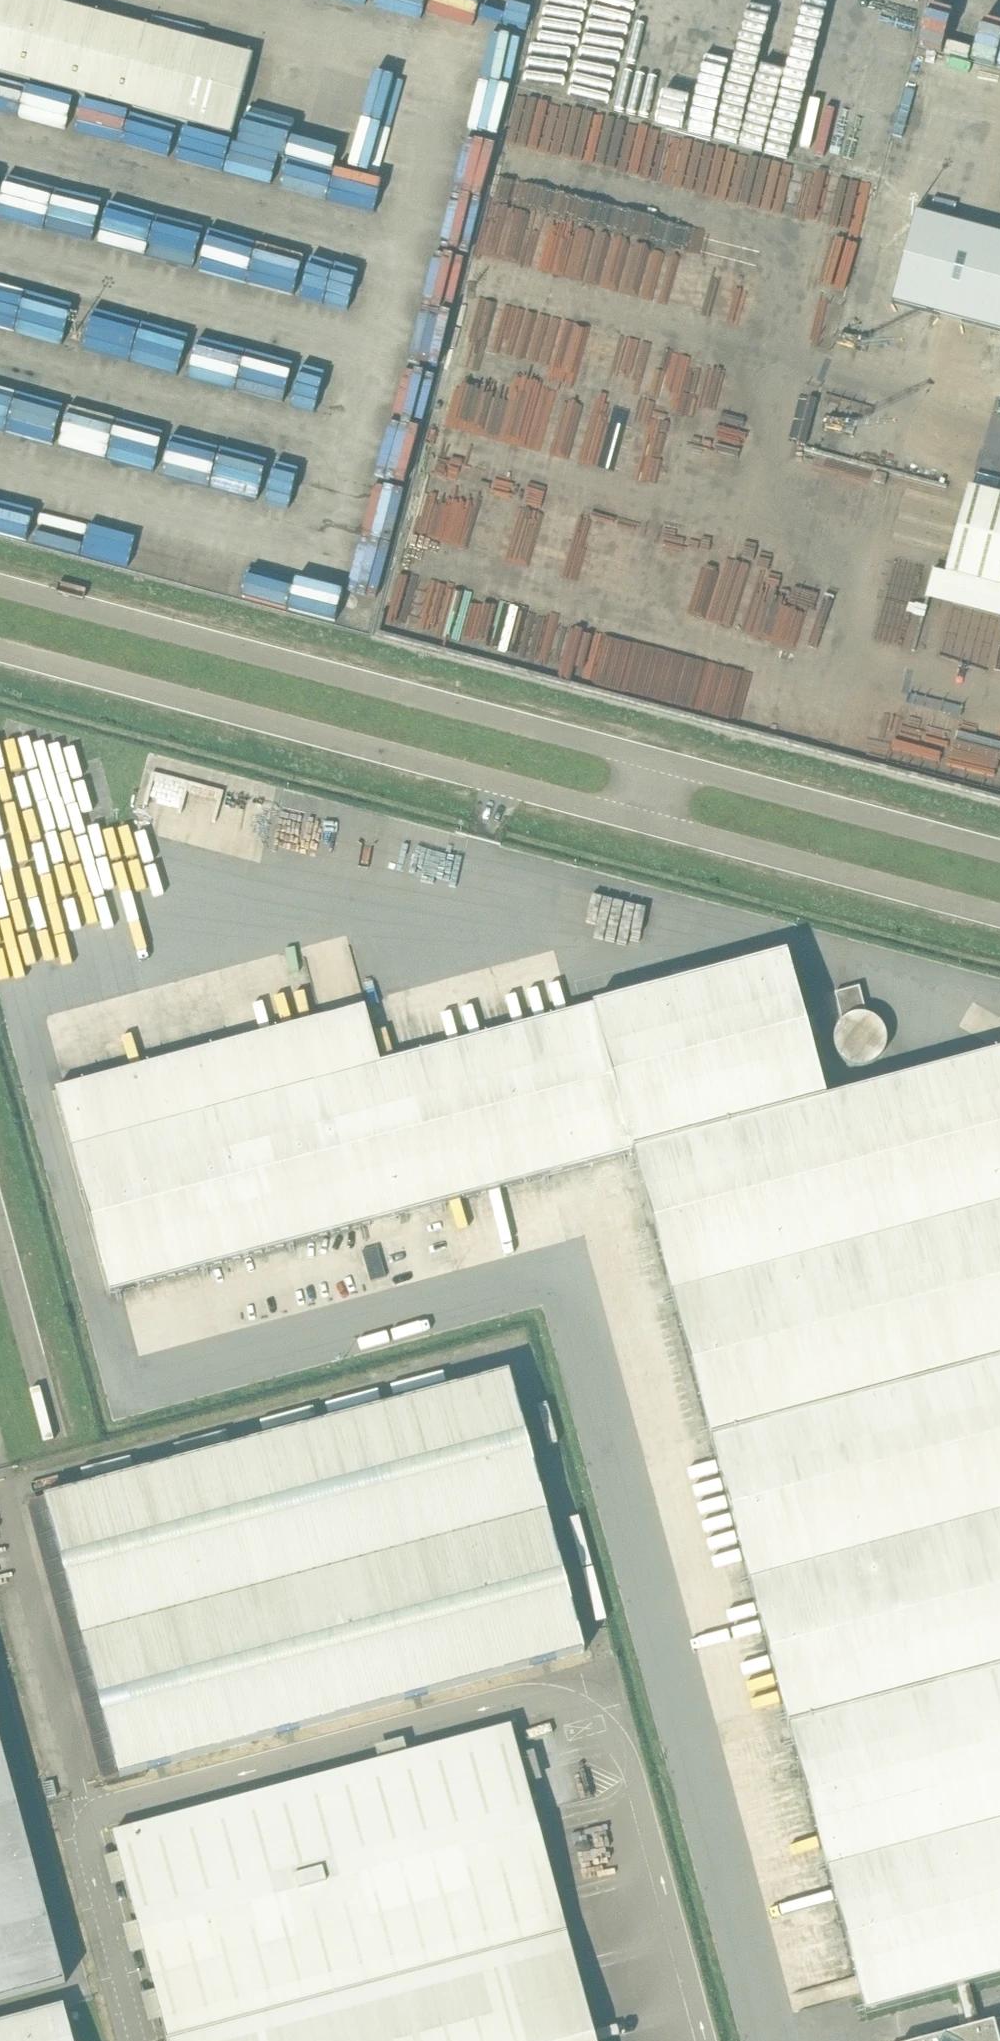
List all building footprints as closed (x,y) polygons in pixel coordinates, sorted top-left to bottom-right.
[(237,117),(253,57),(40,0),(0,0),(0,74),(232,136),(237,117)] [(58,207),(64,174),(26,167),(26,164),(0,159),(0,196),(58,207)] [(162,203),(82,179),(71,214),(151,238),(162,203)] [(219,220),(192,214),(186,239),(213,245),(219,220)] [(924,452),(933,454),(934,450),(944,453),(947,441),(929,436),(924,452)] [(969,488),(946,574),(999,588),(999,497),(969,488)] [(787,953),(336,1075),(321,1019),(57,1090),(111,1293),(633,1152),(866,2013),(957,1989),(968,2028),(919,2040),(999,2040),(999,2019),(980,2024),(969,1985),(999,1977),(999,1051),(999,1053),(827,1099),(787,953)] [(859,1067),(862,1067),(864,1066),(867,1066),(870,1065),(873,1064),(875,1062),(878,1060),(881,1057),(882,1055),(884,1053),(885,1050),(886,1048),(886,1046),(886,1044),(887,1042),(887,1039),(887,1038),(886,1035),(886,1034),(885,1032),(884,1029),(882,1026),(881,1024),(878,1021),(875,1019),(873,1017),(871,1016),(867,1015),(860,986),(835,993),(842,1022),(840,1024),(839,1026),(838,1027),(836,1030),(835,1033),(835,1034),(835,1036),(834,1038),(834,1041),(834,1043),(835,1045),(835,1047),(836,1049),(837,1051),(837,1053),(839,1056),(840,1057),(842,1059),(845,1061),(847,1063),(849,1064),(853,1065),(857,1066),(859,1067)] [(121,1776),(157,1767),(585,1651),(510,1372),(45,1497),(121,1776)] [(114,1833),(170,2040),(596,2040),(511,1726),(114,1833)] [(66,1984),(0,1739),(0,2001),(66,1984)] [(64,2006),(0,2023),(0,2040),(73,2040),(64,2006)]
